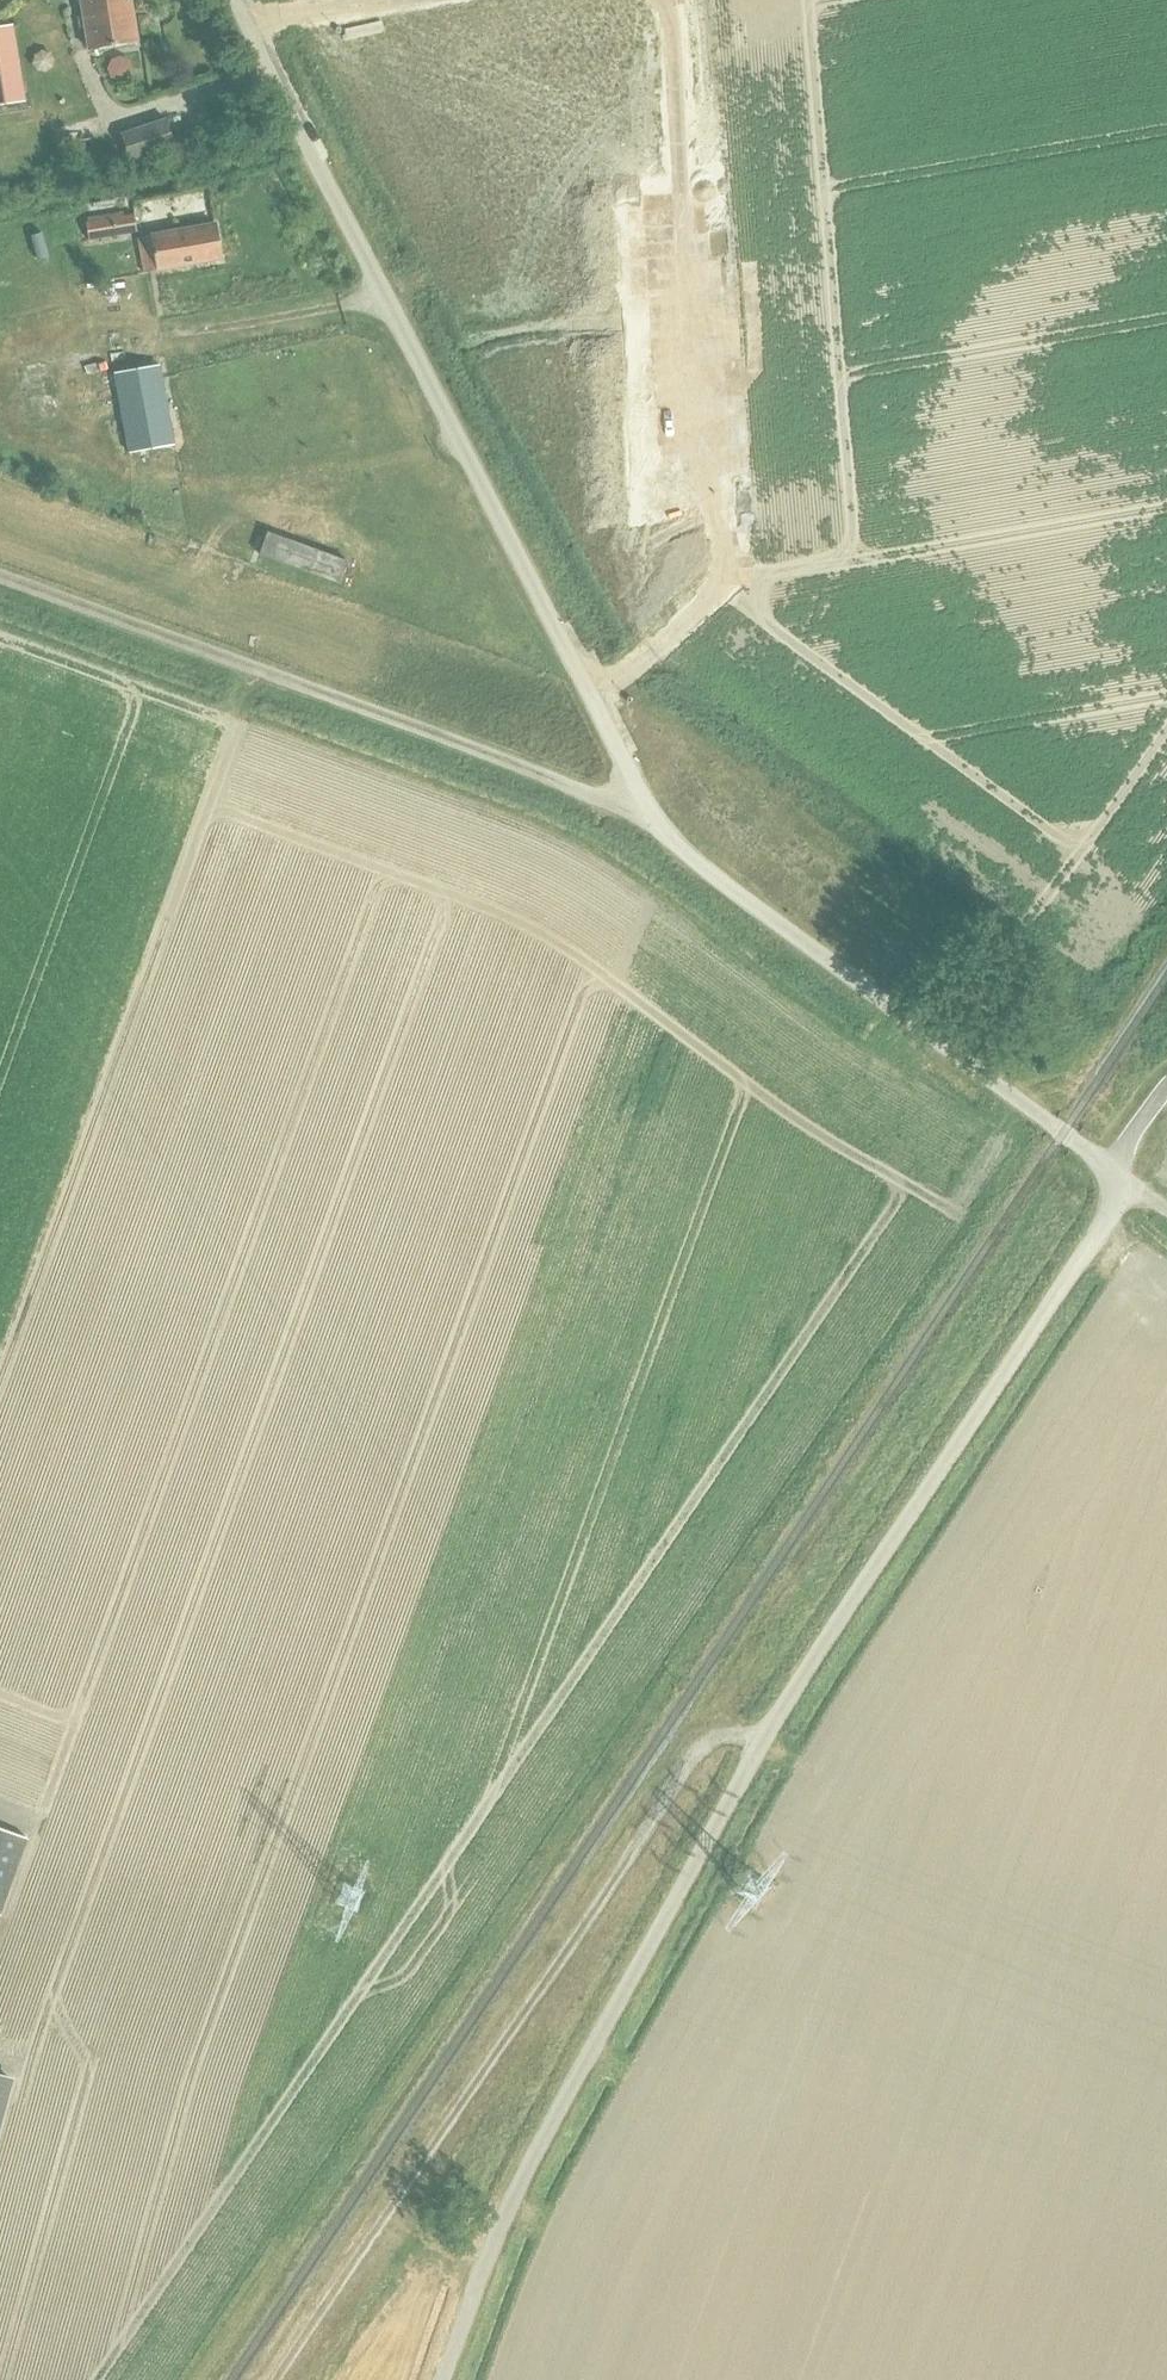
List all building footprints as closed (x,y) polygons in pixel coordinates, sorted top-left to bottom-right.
[(90,49),(137,42),(131,0),(82,0),(90,49)] [(25,101),(12,25),(0,27),(0,105),(25,101)] [(132,49),(113,53),(117,75),(137,71),(132,49)] [(121,134),(130,161),(175,146),(166,119),(121,134)] [(87,222),(89,239),(139,231),(137,214),(87,222)] [(141,237),(146,273),(221,258),(215,224),(141,237)] [(122,407),(130,452),(175,443),(160,363),(116,371),(112,346),(22,365),(33,426),(122,407)] [(346,562),(266,532),(257,555),(338,585),(346,562)] [(0,1913),(28,1837),(0,1828),(0,1913)] [(12,2080),(0,2077),(0,2125),(12,2080)]
